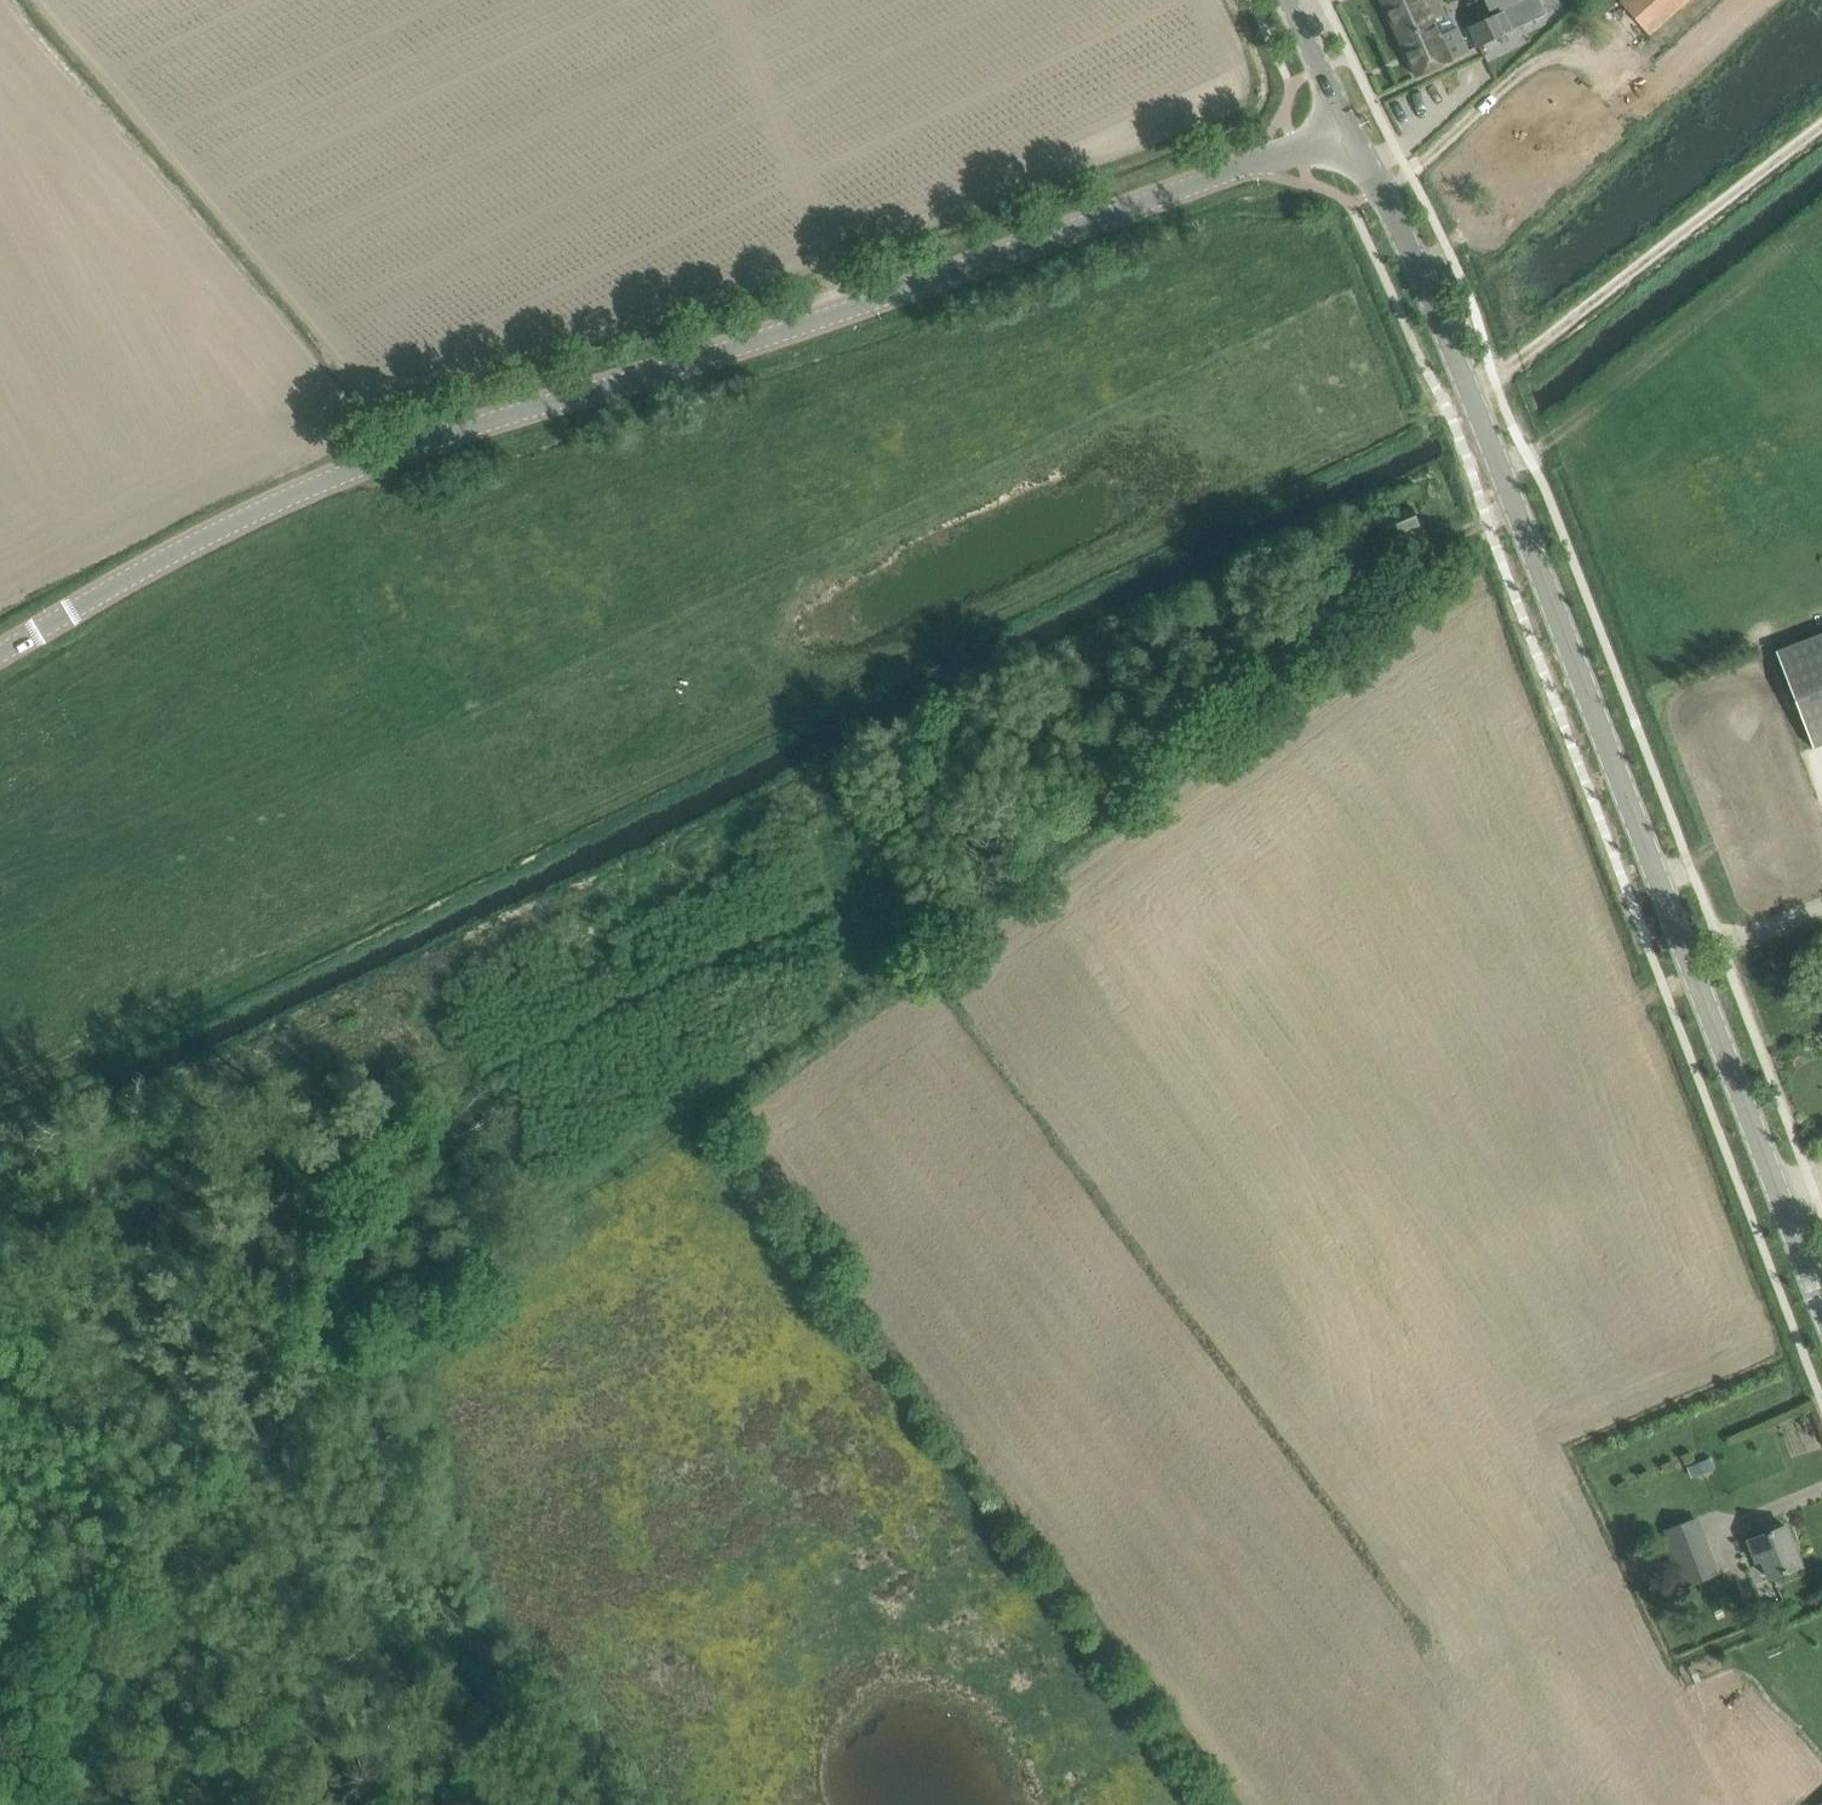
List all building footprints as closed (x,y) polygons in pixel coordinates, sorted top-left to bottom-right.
[(1417,77),(1444,65),(1443,64),(1461,56),(1450,31),(1432,39),(1427,29),(1435,25),(1433,20),(1446,14),(1439,0),(1383,0),(1417,77)] [(1480,47),(1547,15),(1539,0),(1458,0),(1480,47)] [(1621,3),(1649,34),(1686,0),(1624,0),(1621,3)] [(1390,536),(1420,524),(1413,507),(1383,519),(1390,536)] [(1776,652),(1813,748),(1821,745),(1821,634),(1776,652)] [(1711,1463),(1691,1471),(1695,1480),(1715,1472),(1711,1463)] [(1699,1516),(1665,1529),(1688,1587),(1722,1574),(1699,1516)] [(1769,1578),(1802,1566),(1786,1526),(1748,1541),(1757,1565),(1763,1562),(1769,1578)]
